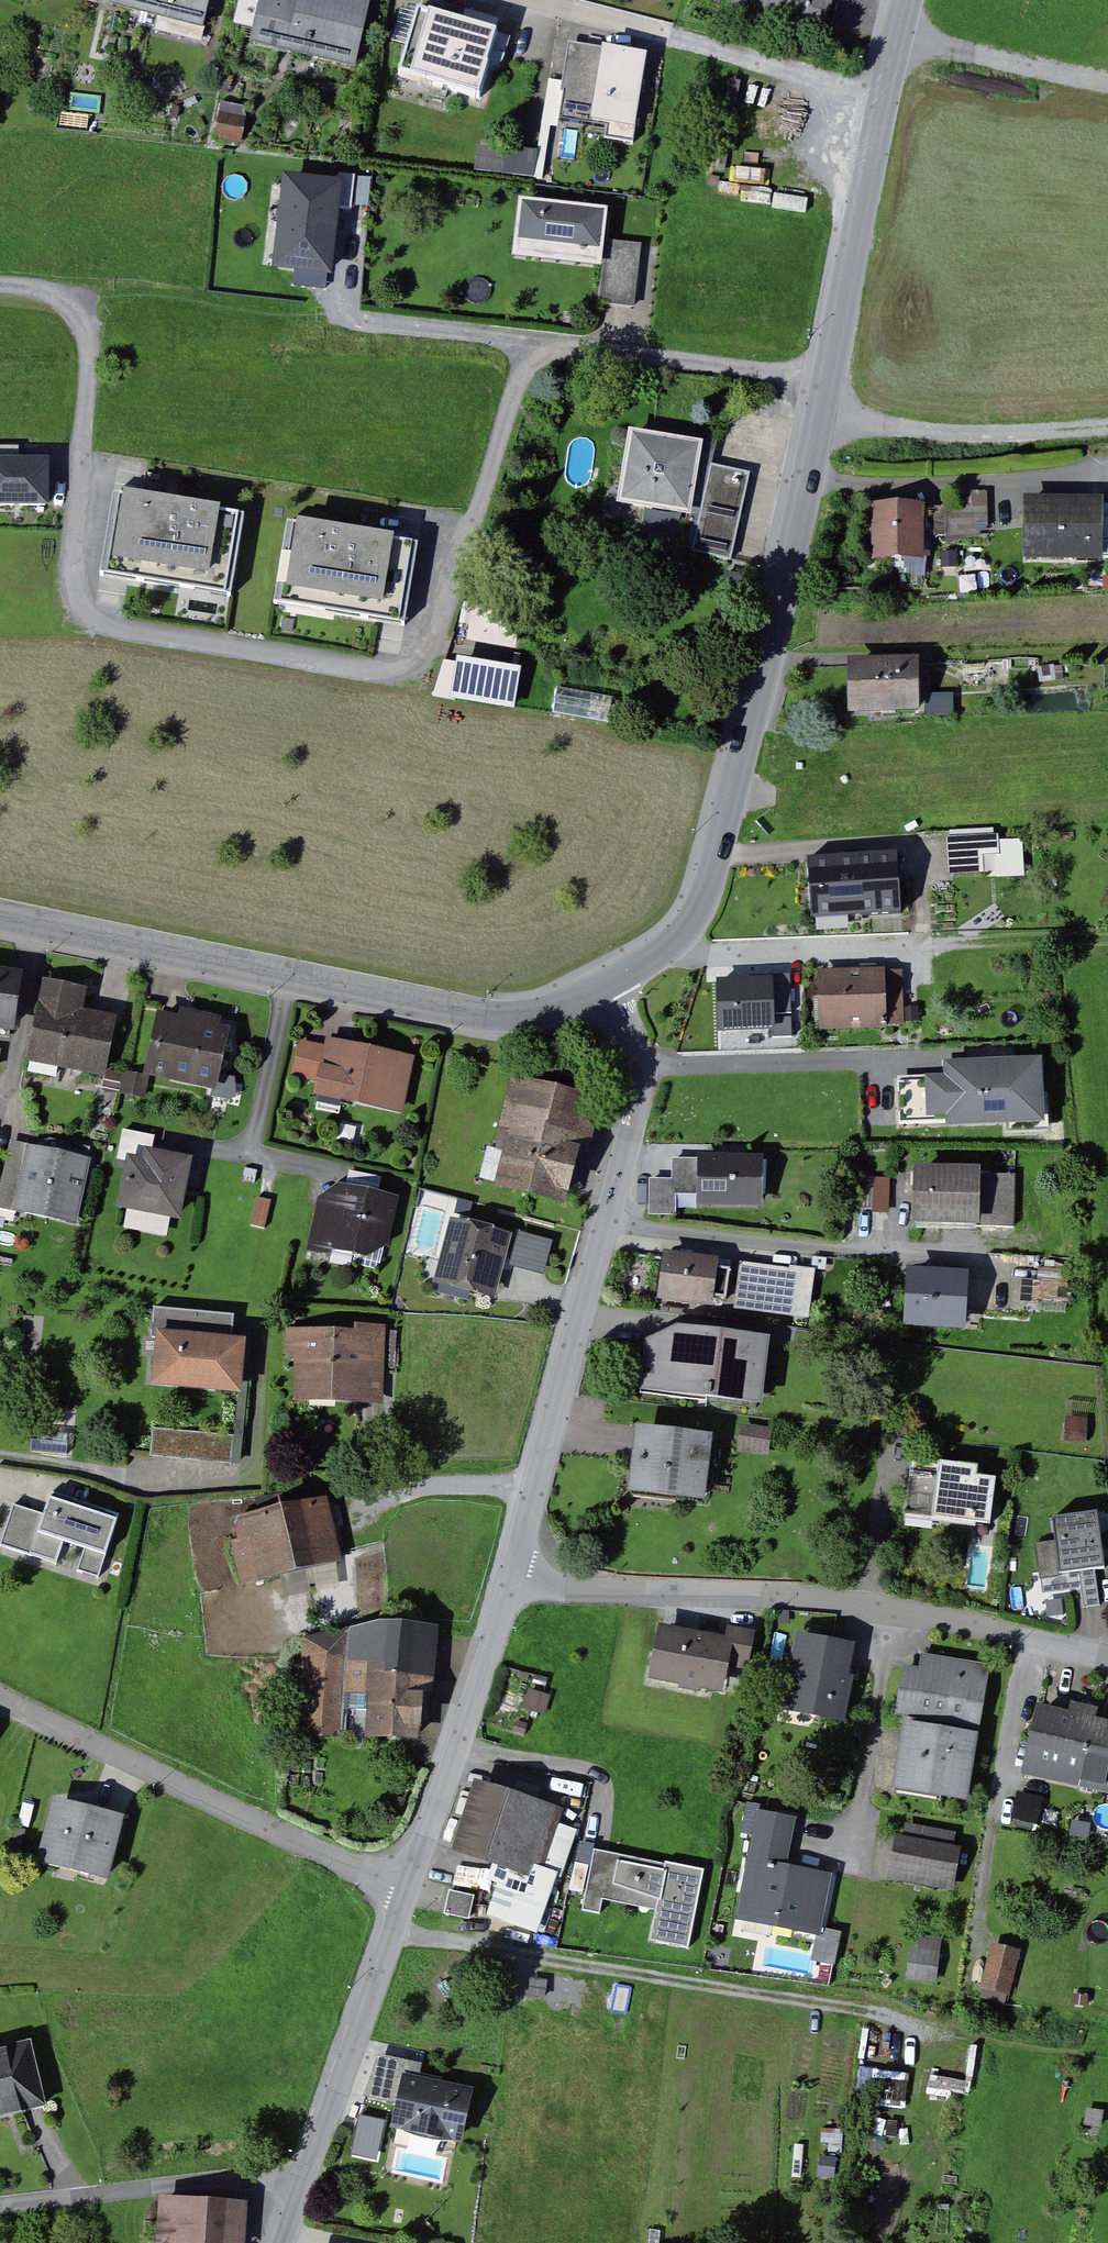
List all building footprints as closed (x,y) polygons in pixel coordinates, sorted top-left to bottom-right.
[(111,8),(202,31),(210,0),(113,0),(111,8)] [(277,0),(261,0),(250,47),(355,72),(372,2),(365,0),(299,0),(298,5),(277,0)] [(769,22),(825,39),(837,0),(776,0),(769,22)] [(501,33),(416,9),(397,76),(482,101),(501,33)] [(653,54),(575,42),(564,112),(642,124),(653,54)] [(223,97),(215,133),(245,139),(253,103),(223,97)] [(512,151),(482,148),(479,171),(510,174),(512,151)] [(278,270),(339,276),(347,182),(287,176),(278,270)] [(608,212),(520,203),(514,261),(601,270),(602,264),(604,241),(608,212)] [(602,264),(607,265),(603,305),(622,307),(638,309),(645,246),(604,241),(602,264)] [(706,443),(635,432),(623,504),(691,515),(684,549),(735,561),(753,473),(715,465),(721,432),(706,443)] [(46,463),(0,457),(0,509),(40,514),(46,463)] [(255,509),(116,487),(101,577),(240,599),(255,509)] [(1024,502),(1026,563),(1103,562),(1103,556),(1107,556),(1107,510),(1106,510),(1106,501),(1024,502)] [(925,510),(875,509),(874,563),(924,563),(925,510)] [(292,520),(278,603),(414,626),(428,542),(292,520)] [(522,668),(458,657),(451,698),(514,709),(522,668)] [(922,665),(849,666),(850,714),(923,713),(922,665)] [(555,716),(611,716),(612,688),(555,687),(555,716)] [(990,833),(951,836),(953,874),(992,871),(990,833)] [(898,851),(808,858),(813,920),(903,913),(898,851)] [(800,1018),(799,979),(794,979),(794,963),(770,964),(770,975),(738,976),(739,1024),(795,1022),(795,1019),(800,1018)] [(906,970),(824,972),(826,1026),(908,1024),(906,970)] [(14,1032),(23,976),(0,973),(0,1030),(14,1032)] [(105,1017),(83,1013),(87,990),(51,983),(37,1059),(107,1072),(117,1020),(105,1017)] [(163,1015),(151,1072),(219,1086),(231,1029),(222,1027),(224,1019),(187,1011),(185,1020),(174,1017),(163,1015)] [(329,1047),(304,1042),(298,1075),(323,1080),(320,1095),(405,1111),(415,1058),(344,1044),(330,1041),(329,1047)] [(1048,1060),(953,1064),(954,1076),(905,1078),(907,1122),(1050,1117),(1048,1060)] [(569,1172),(576,1147),(587,1150),(600,1102),(517,1080),(505,1128),(512,1130),(498,1184),(561,1201),(569,1172)] [(157,1135),(126,1129),(120,1159),(131,1161),(131,1159),(146,1162),(148,1152),(154,1153),(155,1144),(157,1135)] [(31,1147),(91,1160),(94,1147),(53,1138),(31,1145),(31,1147)] [(14,1141),(0,1206),(0,1207),(18,1211),(31,1147),(31,1145),(14,1141)] [(91,1160),(31,1147),(18,1211),(78,1224),(91,1160)] [(148,1152),(146,1162),(131,1159),(131,1161),(122,1207),(181,1219),(192,1161),(154,1153),(148,1152)] [(676,1159),(676,1178),(653,1178),(653,1215),(676,1215),(680,1215),(679,1194),(702,1194),(702,1158),(676,1159)] [(763,1158),(702,1158),(702,1194),(702,1204),(763,1203),(763,1194),(763,1158)] [(263,1170),(250,1168),(248,1181),(261,1183),(263,1170)] [(1018,1226),(1019,1175),(922,1173),(921,1224),(1018,1226)] [(893,1207),(893,1178),(850,1177),(849,1206),(871,1207),(893,1207)] [(385,1262),(401,1200),(344,1186),(325,1199),(314,1244),(385,1262)] [(271,1227),(277,1200),(271,1198),(264,1197),(258,1224),(271,1227)] [(512,1237),(455,1222),(440,1281),(496,1296),(512,1237)] [(556,1241),(522,1233),(514,1266),(531,1270),(547,1275),(556,1241)] [(694,1257),(670,1254),(665,1299),(713,1305),(718,1260),(694,1257)] [(744,1262),(738,1308),(811,1317),(816,1270),(762,1264),(744,1262)] [(966,1275),(911,1271),(908,1325),(963,1328),(966,1275)] [(1035,1297),(1061,1297),(1061,1278),(1035,1278),(1035,1297)] [(240,1315),(156,1307),(154,1334),(158,1334),(237,1341),(240,1315)] [(299,1398),(384,1399),(385,1328),(359,1327),(359,1334),(292,1333),(291,1353),(299,1353),(299,1398)] [(644,1391),(760,1403),(768,1338),(678,1328),(649,1342),(644,1391)] [(237,1341),(158,1334),(154,1384),(238,1392),(243,1342),(237,1341)] [(773,1429),(748,1425),(745,1449),(770,1453),(773,1429)] [(156,1428),(154,1455),(235,1463),(237,1435),(156,1428)] [(711,1437),(639,1429),(638,1437),(632,1492),(704,1500),(711,1437)] [(980,1466),(916,1459),(909,1515),(993,1525),(998,1480),(979,1477),(980,1466)] [(123,1515),(55,1495),(49,1515),(19,1506),(7,1545),(61,1561),(67,1542),(89,1548),(83,1569),(105,1576),(123,1515)] [(241,1520),(246,1543),(238,1544),(246,1580),(339,1559),(332,1531),(326,1501),(241,1520)] [(1058,1518),(1061,1540),(1066,1573),(1100,1569),(1107,1568),(1107,1557),(1102,1512),(1058,1518)] [(1100,1569),(1066,1573),(1061,1540),(1041,1542),(1047,1587),(1085,1582),(1088,1605),(1104,1603),(1100,1569)] [(436,1630),(371,1625),(309,1641),(303,1728),(415,1736),(419,1690),(431,1691),(436,1630)] [(754,1633),(732,1629),(729,1641),(663,1628),(653,1677),(721,1690),(726,1664),(748,1668),(754,1633)] [(853,1646),(801,1636),(787,1710),(844,1721),(851,1680),(847,1679),(853,1646)] [(927,1656),(925,1671),(909,1669),(901,1713),(981,1726),(991,1667),(927,1656)] [(549,1693),(533,1689),(528,1708),(528,1709),(537,1711),(550,1714),(555,1695),(549,1693)] [(1046,1711),(1031,1771),(1107,1790),(1107,1726),(1098,1724),(1100,1713),(1079,1708),(1076,1718),(1059,1714),(1046,1711)] [(531,1723),(521,1720),(518,1731),(529,1734),(531,1723)] [(979,1737),(908,1726),(897,1789),(969,1800),(979,1737)] [(562,1811),(477,1784),(457,1847),(541,1874),(562,1811)] [(1038,1822),(1044,1792),(1020,1788),(1014,1817),(1038,1822)] [(130,1814),(64,1797),(48,1859),(115,1876),(130,1814)] [(742,1918),(821,1934),(832,1876),(788,1867),(792,1845),(797,1821),(763,1814),(742,1918)] [(957,1833),(912,1824),(909,1840),(954,1849),(957,1833)] [(909,1840),(901,1839),(898,1857),(894,1875),(958,1887),(965,1851),(954,1849),(909,1840)] [(657,1938),(695,1945),(709,1871),(601,1850),(590,1906),(604,1909),(607,1897),(663,1908),(657,1938)] [(478,1897),(453,1891),(448,1914),(472,1919),(478,1897)] [(844,1935),(825,1931),(820,1957),(839,1961),(844,1935)] [(926,1937),(924,1951),(917,1950),(914,1977),(941,1980),(946,1939),(926,1937)] [(1021,1947),(996,1942),(989,1982),(1013,1986),(1021,1947)] [(40,2105),(55,2102),(40,2038),(0,2048),(0,2115),(40,2105)] [(972,2054),(938,2048),(932,2080),(966,2086),(972,2054)] [(404,2104),(411,2076),(443,2083),(444,2076),(422,2071),(424,2063),(382,2053),(375,2073),(367,2095),(404,2104)] [(443,2083),(411,2076),(404,2104),(399,2126),(464,2140),(470,2114),(476,2090),(443,2083)] [(842,2156),(825,2154),(823,2175),(840,2177),(842,2156)] [(256,2203),(173,2196),(169,2242),(253,2242),(256,2203)]
